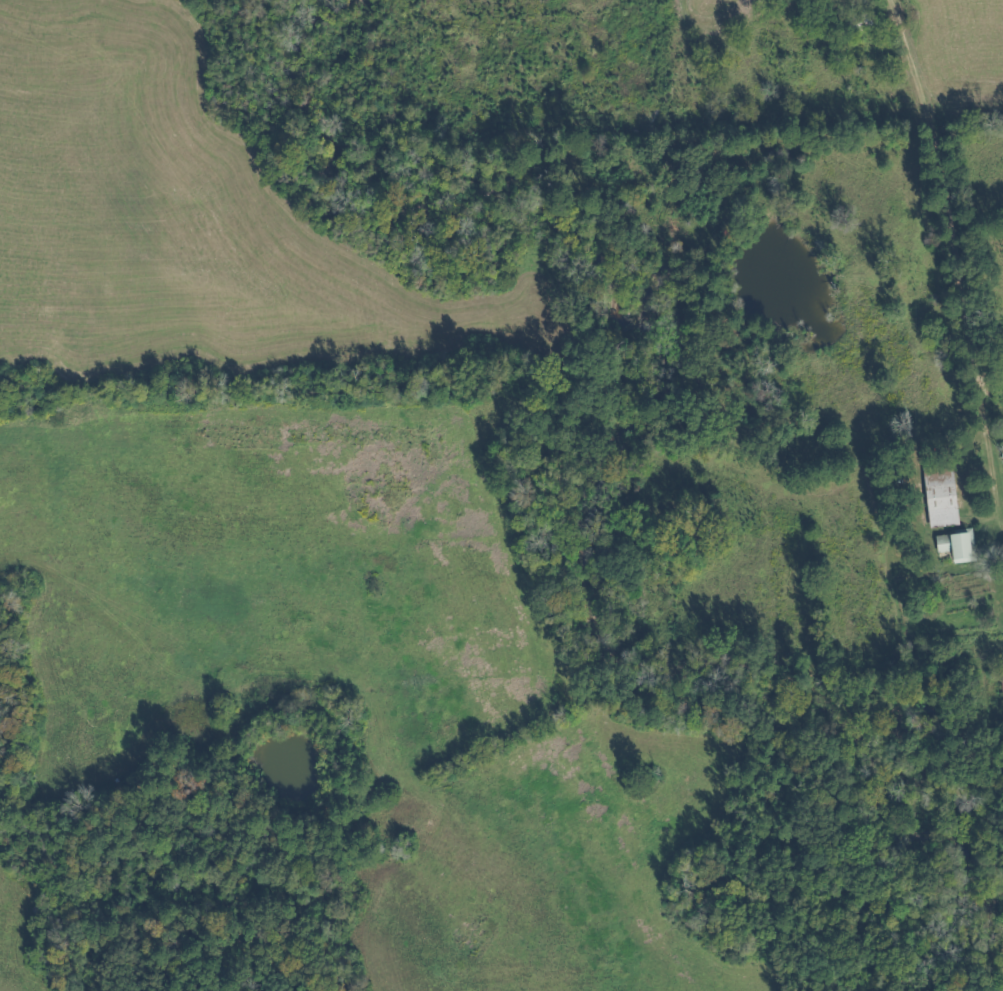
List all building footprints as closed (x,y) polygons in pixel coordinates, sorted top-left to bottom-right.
[(957,524),(951,467),(922,470),(928,527),(957,524)] [(949,552),(950,562),(973,561),(971,532),(934,534),(935,553),(949,552)]
